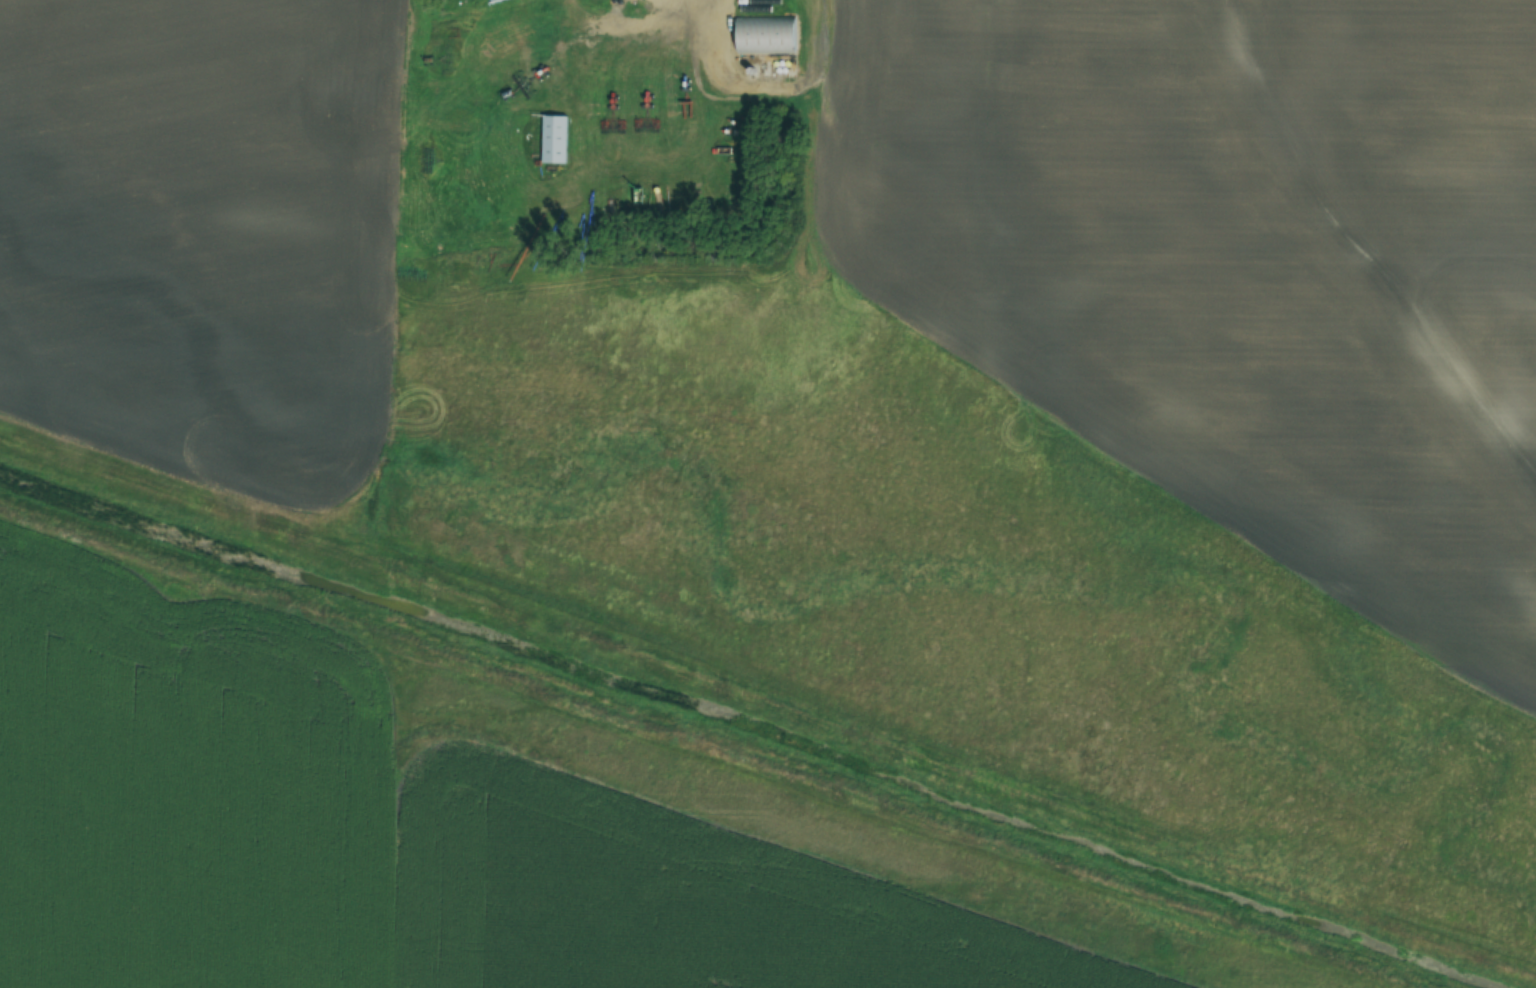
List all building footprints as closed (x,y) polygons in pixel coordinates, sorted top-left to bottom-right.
[(735,54),(796,54),(796,16),(735,17),(735,54)] [(567,164),(567,116),(541,116),(541,164),(567,164)]
